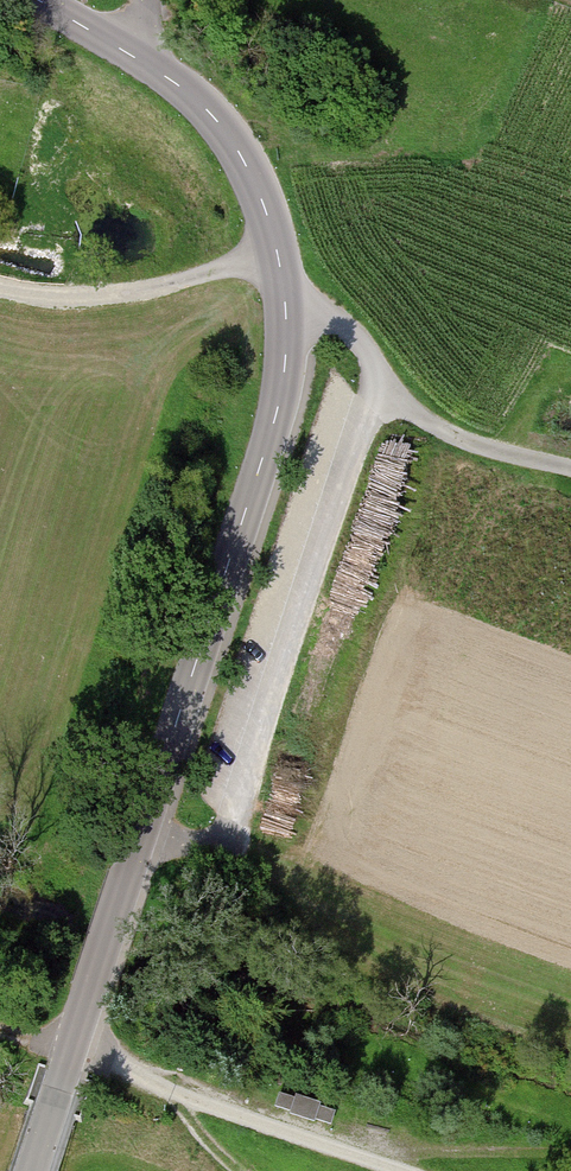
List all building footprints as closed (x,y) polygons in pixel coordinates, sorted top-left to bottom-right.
[(294,1102),(279,1097),(275,1109),(288,1113),(287,1115),(314,1124),(315,1122),(332,1128),(337,1116),(319,1110),(320,1106),(295,1098),(294,1102)]
